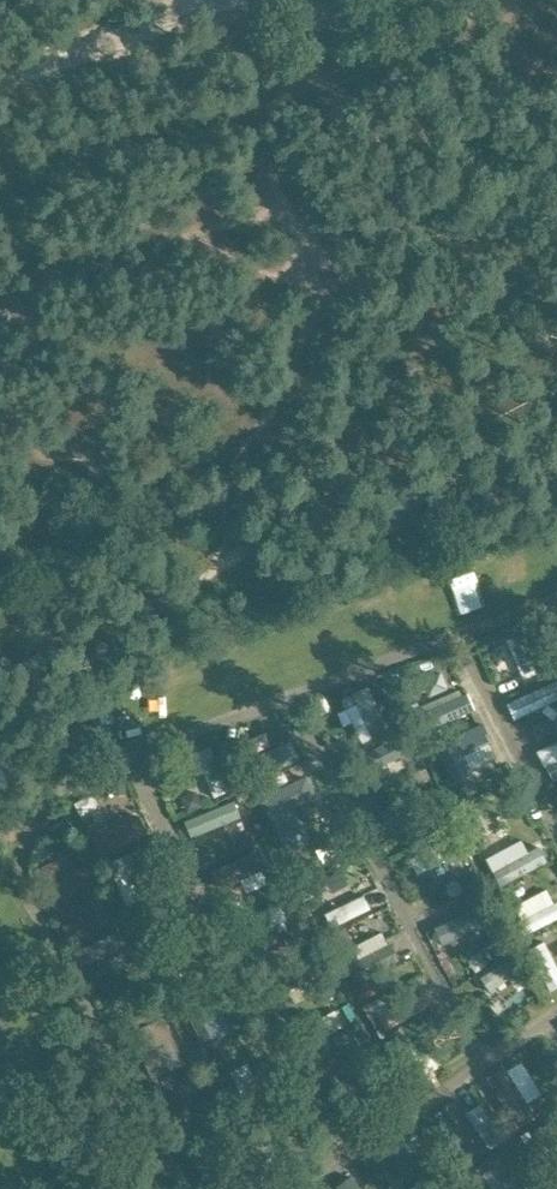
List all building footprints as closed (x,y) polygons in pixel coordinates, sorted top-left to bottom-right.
[(519,634),(507,640),(525,678),(536,673),(519,634)] [(509,702),(516,719),(556,701),(556,682),(556,681),(509,702)] [(368,687),(353,695),(357,704),(373,737),(374,738),(388,731),(368,687)] [(462,695),(418,715),(427,732),(474,710),(466,693),(462,695)] [(414,696),(401,701),(406,714),(419,708),(414,696)] [(399,721),(389,726),(393,734),(403,730),(399,721)] [(482,724),(435,747),(453,782),(454,781),(470,773),(471,773),(470,770),(463,756),(488,744),(491,742),(482,724)] [(403,735),(355,758),(363,774),(411,751),(403,735)] [(538,750),(546,766),(556,761),(556,741),(538,750)] [(289,742),(242,764),(249,780),(297,758),(297,754),(293,745),(289,742)] [(211,747),(195,753),(214,797),(230,791),(211,747)] [(166,762),(155,768),(161,779),(168,775),(169,768),(166,762)] [(419,772),(409,777),(413,786),(423,781),(419,772)] [(124,778),(113,779),(113,789),(125,788),(124,778)] [(305,778),(263,798),(288,851),(307,842),(291,808),(290,808),(314,797),(305,778)] [(382,811),(381,815),(387,826),(389,827),(404,820),(414,816),(436,805),(428,789),(382,811)] [(465,795),(453,802),(458,812),(471,806),(465,795)] [(234,801),(186,820),(193,837),(241,817),(234,801)] [(139,817),(93,839),(101,857),(147,835),(139,817)] [(476,819),(467,823),(474,836),(483,832),(476,819)] [(436,824),(424,830),(429,840),(441,835),(436,824)] [(344,834),(332,839),(339,852),(351,847),(344,834)] [(66,838),(62,848),(71,852),(75,842),(66,838)] [(528,852),(492,871),(500,887),(546,862),(538,846),(528,852)] [(259,851),(215,871),(222,887),(240,879),(261,869),(266,867),(259,851)] [(202,853),(194,857),(201,869),(209,865),(202,853)] [(91,911),(64,925),(72,941),(115,917),(87,867),(71,876),(91,911)] [(472,873),(462,877),(467,890),(477,886),(472,873)] [(281,878),(269,884),(274,895),(286,889),(281,878)] [(321,882),(311,887),(315,895),(325,890),(321,882)] [(504,889),(495,893),(501,905),(510,900),(504,889)] [(355,897),(319,915),(327,931),(364,913),(355,897)] [(142,898),(127,906),(137,927),(153,919),(142,898)] [(517,922),(524,935),(556,918),(556,903),(556,902),(553,903),(521,920),(517,922)] [(289,904),(246,923),(246,930),(250,935),(253,940),(280,927),(291,950),(307,942),(289,904)] [(483,904),(435,928),(443,944),(491,919),(483,904)] [(145,926),(138,930),(144,942),(151,938),(145,926)] [(345,929),(337,933),(342,943),(350,939),(345,929)] [(118,930),(75,952),(83,967),(125,945),(118,930)] [(499,937),(490,943),(496,952),(506,946),(499,937)] [(529,949),(550,990),(556,986),(556,966),(544,941),(529,949)] [(354,962),(350,964),(359,981),(398,961),(389,944),(388,944),(354,962)] [(481,951),(468,960),(476,972),(489,963),(481,951)] [(313,956),(266,980),(274,997),(289,990),(305,982),(322,973),(313,956)] [(510,957),(480,978),(490,991),(520,971),(510,957)] [(195,978),(185,983),(189,992),(200,987),(195,978)] [(366,982),(353,989),(360,1000),(372,993),(366,982)] [(329,983),(320,988),(325,999),(335,993),(329,983)] [(158,989),(149,993),(153,1003),(162,999),(158,989)] [(139,992),(136,999),(145,1003),(148,996),(139,992)] [(399,1002),(378,1015),(386,1029),(424,1008),(416,993),(399,1002)] [(199,996),(183,1004),(204,1045),(220,1037),(200,997),(199,996)] [(491,1008),(479,1017),(488,1028),(499,1019),(491,1008)] [(439,1009),(429,1014),(435,1026),(445,1021),(439,1009)] [(136,1031),(132,1033),(152,1077),(183,1063),(159,1010),(146,1016),(150,1025),(136,1031)] [(349,1030),(334,1039),(362,1089),(378,1080),(349,1030)] [(400,1034),(385,1043),(415,1092),(430,1082),(426,1075),(407,1045),(400,1034)] [(299,1039),(295,1048),(305,1053),(309,1044),(299,1039)] [(504,1068),(488,1079),(516,1124),(533,1113),(526,1103),(506,1071),(504,1068)] [(264,1070),(236,1085),(243,1098),(271,1082),(264,1070)] [(233,1087),(224,1091),(228,1100),(237,1095),(233,1087)] [(480,1102),(465,1112),(488,1148),(503,1138),(480,1102)] [(279,1109),(265,1116),(271,1127),(285,1119),(279,1109)] [(536,1132),(546,1147),(556,1140),(556,1117),(536,1132)] [(528,1131),(521,1135),(527,1146),(534,1141),(528,1131)] [(173,1134),(166,1138),(172,1149),(182,1143),(178,1136),(173,1134)] [(417,1135),(402,1144),(404,1146),(422,1174),(428,1184),(443,1175),(417,1135)] [(519,1141),(507,1148),(513,1157),(525,1150),(519,1141)] [(469,1180),(475,1188),(493,1188),(482,1173),(481,1172),(469,1180)] [(338,1188),(339,1188),(360,1188),(352,1178),(338,1188)]
